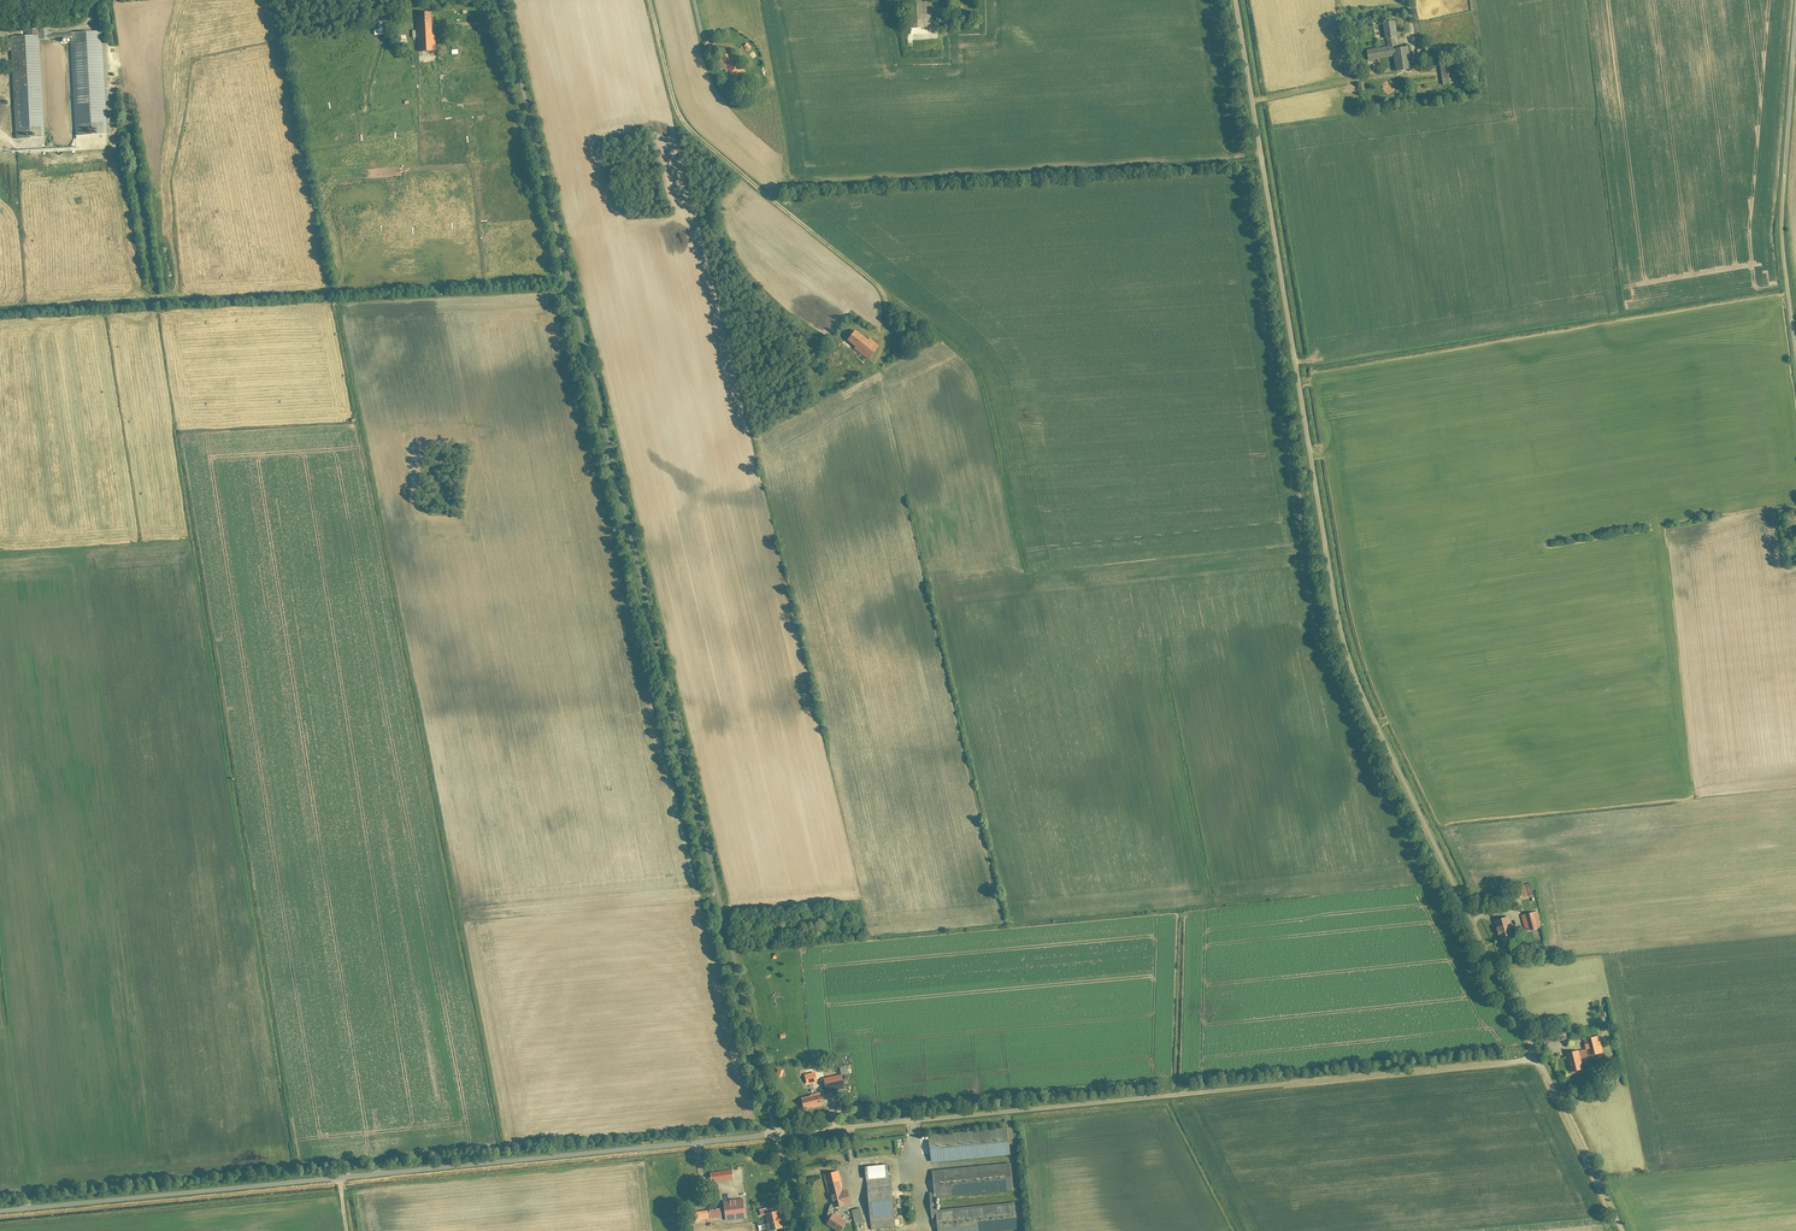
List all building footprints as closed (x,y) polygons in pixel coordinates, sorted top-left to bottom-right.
[(931,0),(906,0),(907,29),(932,28),(931,0)] [(418,13),(418,24),(417,25),(418,53),(435,52),(434,30),(430,30),(430,13),(418,13)] [(376,17),(377,30),(372,31),(373,37),(387,35),(386,29),(385,16),(376,17)] [(1397,49),(1396,39),(1397,39),(1395,23),(1382,25),(1385,41),(1386,40),(1387,48),(1367,51),(1368,62),(1394,59),(1396,72),(1411,70),(1408,48),(1397,49)] [(101,33),(70,34),(49,35),(49,29),(24,30),(25,37),(10,37),(15,141),(44,140),(39,41),(69,40),(74,137),(106,135),(101,33)] [(407,34),(396,37),(400,50),(412,47),(407,34)] [(747,44),(743,48),(748,53),(752,49),(747,44)] [(1424,49),(1417,51),(1419,61),(1426,59),(1424,49)] [(729,52),(719,61),(731,74),(741,64),(729,52)] [(1454,64),(1440,66),(1443,87),(1457,85),(1454,64)] [(854,330),(844,343),(866,360),(877,347),(854,330)] [(1787,525),(1795,524),(1795,515),(1786,516),(1787,525)] [(1516,898),(1525,896),(1523,885),(1514,887),(1516,898)] [(1521,916),(1525,933),(1540,929),(1536,913),(1521,916)] [(1495,922),(1499,940),(1513,937),(1509,918),(1495,922)] [(1547,1038),(1550,1046),(1567,1040),(1565,1032),(1547,1038)] [(1583,1040),(1586,1050),(1566,1055),(1570,1073),(1583,1069),(1580,1059),(1603,1054),(1599,1036),(1583,1040)] [(848,1075),(846,1065),(838,1066),(840,1076),(848,1075)] [(823,1082),(825,1093),(843,1089),(841,1078),(823,1082)] [(801,1098),(802,1110),(821,1107),(819,1095),(801,1098)] [(929,1136),(931,1162),(1008,1155),(1006,1129),(929,1136)] [(927,1171),(932,1230),(1010,1230),(1015,1230),(1012,1203),(937,1210),(936,1199),(1012,1192),(1009,1163),(927,1171)] [(864,1168),(870,1230),(894,1228),(888,1165),(864,1168)] [(709,1173),(710,1183),(732,1180),(731,1171),(709,1173)] [(837,1172),(824,1174),(830,1208),(844,1205),(844,1204),(848,1203),(845,1191),(841,1191),(837,1172)] [(722,1202),(724,1220),(744,1218),(742,1200),(722,1202)] [(696,1211),(697,1222),(720,1220),(719,1209),(696,1211)] [(858,1209),(851,1211),(855,1225),(863,1223),(858,1209)] [(777,1212),(765,1215),(769,1230),(781,1228),(777,1212)] [(825,1226),(833,1230),(841,1230),(846,1223),(832,1215),(825,1226)]
